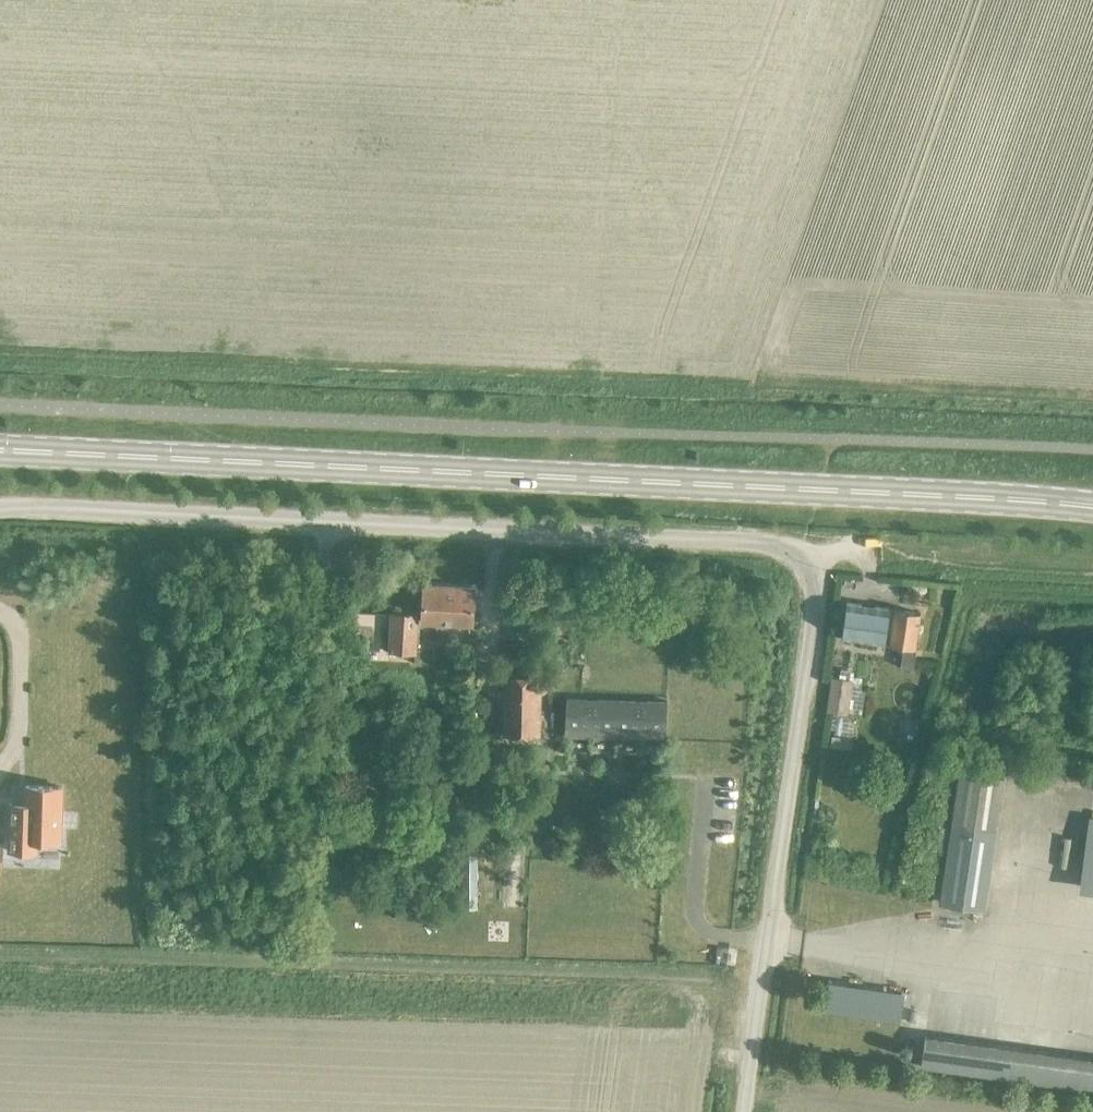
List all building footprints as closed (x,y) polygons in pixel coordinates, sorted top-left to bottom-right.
[(470,626),(473,589),(425,585),(423,623),(470,626)] [(846,603),(841,637),(885,643),(889,644),(902,646),(899,668),(912,669),(915,648),(920,613),(894,609),(894,610),(890,610),(890,609),(846,603)] [(415,655),(417,616),(391,615),(389,654),(415,655)] [(840,669),(839,678),(832,677),(827,711),(847,714),(848,711),(861,713),(864,691),(860,691),(862,677),(853,676),(853,671),(840,669)] [(537,736),(539,684),(539,675),(504,674),(502,735),(537,736)] [(566,698),(565,736),(666,740),(667,701),(566,698)] [(984,908),(1003,776),(959,769),(939,902),(984,908)] [(60,841),(62,787),(25,786),(25,804),(10,804),(8,851),(37,852),(38,840),(60,841)] [(475,860),(459,860),(459,896),(475,896),(475,860)] [(924,1030),(919,1064),(1092,1088),(1092,1054),(924,1030)] [(898,1049),(898,1050),(898,1051),(898,1052),(899,1052),(899,1053),(900,1054),(900,1055),(901,1055),(902,1056),(903,1056),(904,1056),(905,1056),(906,1056),(907,1056),(907,1055),(908,1055),(909,1055),(909,1054),(910,1053),(910,1052),(911,1051),(911,1050),(911,1049),(911,1048),(910,1047),(910,1046),(909,1046),(909,1045),(908,1044),(907,1044),(906,1043),(905,1043),(904,1043),(903,1043),(902,1044),(901,1044),(900,1045),(900,1046),(899,1046),(899,1047),(898,1048),(898,1049)]
